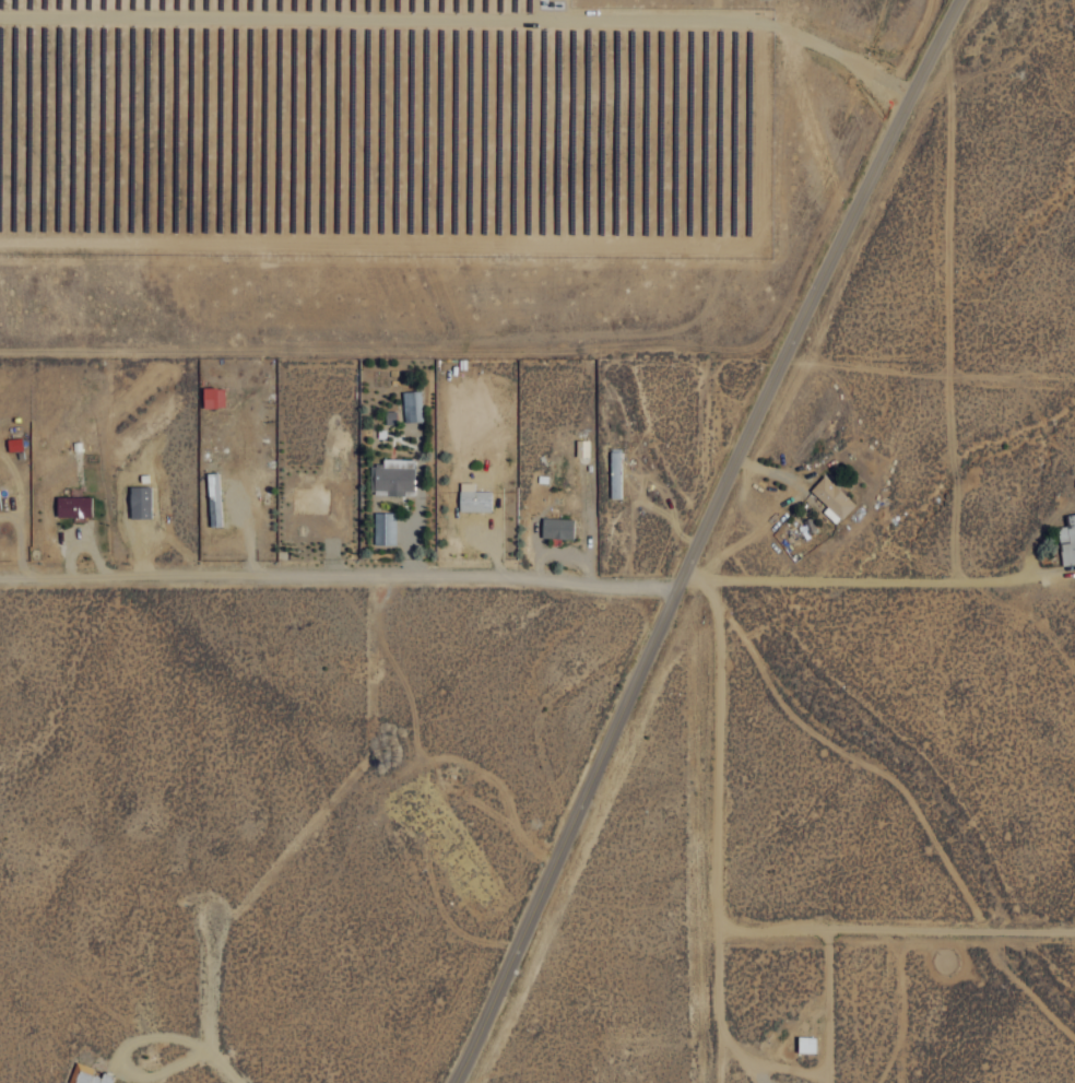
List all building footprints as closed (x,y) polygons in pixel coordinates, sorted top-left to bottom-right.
[(223,387),(202,388),(202,407),(224,407),(223,387)] [(402,391),(404,421),(422,421),(421,391),(402,391)] [(385,424),(395,423),(394,411),(385,412),(385,424)] [(576,457),(589,456),(588,439),(575,440),(576,457)] [(610,498),(621,498),(620,451),(609,451),(610,498)] [(370,465),(370,493),(413,494),(414,459),(381,459),(381,465),(370,465)] [(219,473),(207,473),(208,526),(220,526),(219,473)] [(822,511),(836,524),(855,504),(823,475),(809,490),(827,506),(822,511)] [(473,490),(473,483),(459,482),(458,511),(491,511),(491,491),(473,490)] [(150,486),(129,487),(129,518),(151,518),(150,486)] [(90,496),(56,496),(56,517),(90,517),(90,496)] [(373,544),(395,545),(396,513),(374,512),(373,544)] [(1068,526),(1057,527),(1061,565),(1074,564),(1074,514),(1066,515),(1068,526)] [(573,539),(573,519),(541,518),(541,538),(573,539)] [(797,1052),(815,1053),(816,1036),(798,1036),(797,1052)] [(102,1072),(101,1077),(91,1074),(93,1067),(74,1061),(68,1082),(71,1082),(111,1082),(113,1075),(102,1072)]
